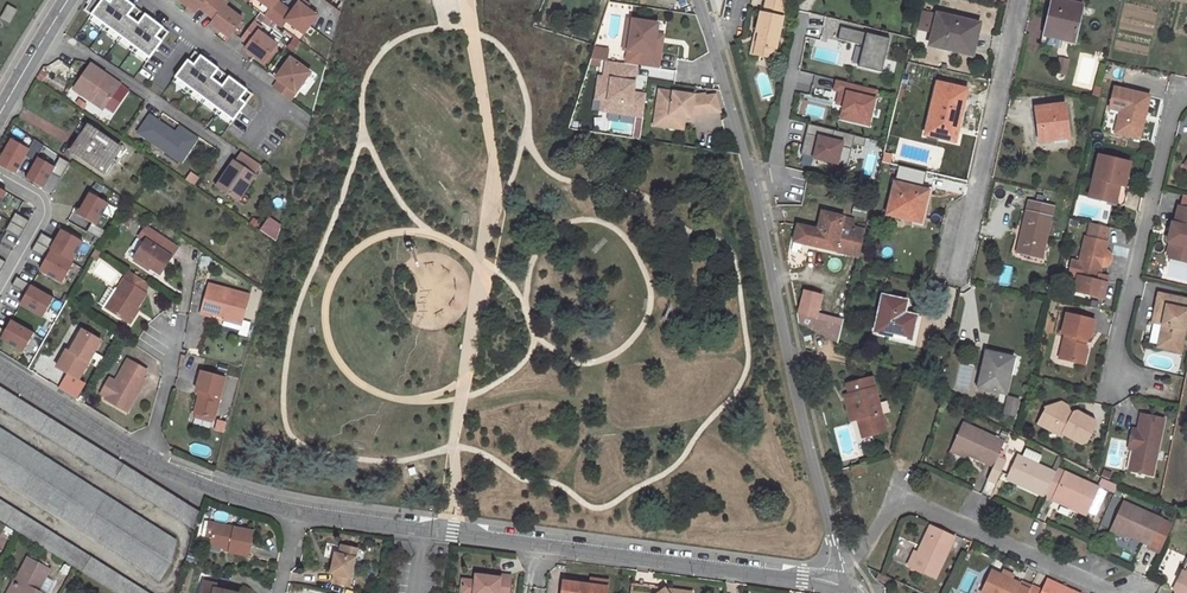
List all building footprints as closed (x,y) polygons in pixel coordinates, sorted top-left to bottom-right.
[(126,0),(96,0),(87,14),(149,59),(170,31),(126,0)] [(176,1),(194,15),(198,10),(206,16),(217,0),(177,0),(176,1)] [(228,39),(241,22),(223,8),(226,5),(219,0),(217,0),(206,16),(213,21),(209,26),(228,39)] [(271,10),(266,17),(282,29),(287,22),(304,34),(317,17),(307,9),(299,4),(292,13),(278,2),(279,0),(258,0),(271,10)] [(780,18),(783,19),(786,2),(777,0),(766,0),(763,14),(760,13),(755,33),(758,33),(753,56),(773,60),(779,36),(776,35),(780,18)] [(1055,0),(1047,37),(1074,43),(1082,6),(1055,0)] [(302,1),(299,4),(307,9),(309,6),(302,1)] [(8,3),(0,16),(9,22),(16,8),(8,3)] [(938,15),(930,46),(960,53),(961,49),(969,51),(973,36),(977,37),(980,25),(938,15)] [(632,21),(627,21),(623,51),(627,51),(632,21)] [(627,51),(625,65),(637,67),(658,70),(660,54),(653,53),(656,36),(657,25),(632,21),(627,51)] [(244,52),(262,65),(275,47),(257,33),(260,30),(252,24),(240,41),(247,47),(244,52)] [(94,40),(70,25),(65,33),(88,49),(94,40)] [(891,40),(841,28),(838,40),(864,46),(858,69),(882,75),(891,40)] [(754,33),(749,55),(753,56),(758,33),(755,33),(754,33)] [(656,36),(653,53),(660,54),(662,37),(656,36)] [(973,36),(969,51),(961,49),(960,53),(972,56),(977,37),(973,36)] [(608,52),(594,49),(590,60),(606,62),(608,52)] [(253,95),(195,51),(176,76),(235,120),(253,95)] [(290,102),(311,74),(291,60),(276,79),(279,82),(274,89),(290,102)] [(625,65),(606,62),(604,79),(599,78),(597,89),(609,91),(606,113),(643,118),(646,96),(633,94),(628,93),(630,83),(634,84),(637,67),(625,65)] [(103,110),(120,85),(90,65),(74,89),(103,110)] [(880,92),(837,81),(834,92),(839,93),(836,105),(843,107),(840,119),(872,127),(880,92)] [(937,84),(926,135),(941,139),(946,120),(959,123),(966,91),(937,84)] [(1139,139),(1149,96),(1113,88),(1109,108),(1120,111),(1119,115),(1115,133),(1139,139)] [(609,91),(597,89),(595,100),(602,101),(600,112),(606,113),(609,91)] [(694,96),(660,91),(654,126),(669,128),(671,116),(685,118),(691,119),(691,115),(695,116),(721,114),(716,97),(706,98),(706,95),(694,96)] [(1035,109),(1040,142),(1068,138),(1063,105),(1035,109)] [(175,133),(149,116),(137,133),(181,163),(197,139),(179,127),(175,133)] [(685,118),(671,116),(669,128),(683,130),(685,118)] [(946,120),(941,139),(955,142),(959,123),(946,120)] [(866,139),(807,125),(800,156),(846,167),(851,145),(864,148),(866,139)] [(71,151),(103,172),(119,148),(87,126),(71,151)] [(14,138),(0,162),(0,163),(20,174),(30,157),(34,149),(14,138)] [(38,141),(34,149),(30,157),(37,161),(40,156),(46,146),(38,141)] [(241,154),(235,163),(253,175),(259,166),(241,154)] [(60,167),(40,156),(37,161),(28,179),(47,190),(55,175),(60,167)] [(1099,156),(1089,198),(1111,203),(1115,185),(1124,187),(1130,163),(1099,156)] [(64,159),(60,167),(55,175),(64,180),(73,164),(64,159)] [(216,187),(238,201),(243,194),(255,176),(253,175),(235,163),(234,162),(216,187)] [(894,183),(887,215),(922,223),(929,191),(894,183)] [(11,192),(0,185),(0,212),(11,192)] [(1124,206),(1128,187),(1124,187),(1115,185),(1111,203),(1124,206)] [(113,203),(90,191),(77,214),(93,223),(100,227),(113,203)] [(250,199),(243,194),(238,201),(245,206),(250,199)] [(1029,202),(1017,253),(1042,259),(1053,208),(1029,202)] [(1177,208),(1173,225),(1175,225),(1174,230),(1167,229),(1164,242),(1169,243),(1175,244),(1173,256),(1186,259),(1186,210),(1177,208)] [(821,212),(819,221),(828,223),(830,214),(821,212)] [(32,221),(17,213),(13,221),(27,229),(32,221)] [(843,217),(830,214),(828,223),(819,221),(817,230),(815,230),(811,247),(858,257),(859,254),(864,231),(852,228),(841,226),(843,217)] [(854,220),(843,217),(841,226),(852,228),(854,220)] [(27,229),(13,221),(7,230),(22,238),(27,229)] [(100,227),(93,223),(88,232),(103,241),(108,231),(100,227)] [(1085,237),(1079,262),(1071,261),(1068,275),(1077,277),(1073,291),(1101,298),(1105,284),(1097,282),(1101,266),(1104,267),(1108,265),(1110,262),(1111,259),(1111,256),(1109,254),(1107,251),(1105,250),(1107,243),(1104,242),(1108,228),(1090,224),(1087,238),(1085,237)] [(793,243),(811,247),(815,230),(796,226),(793,243)] [(89,241),(65,229),(59,241),(54,249),(78,262),(89,241)] [(146,266),(161,276),(178,251),(146,229),(139,239),(146,244),(134,262),(144,269),(146,266)] [(43,233),(39,241),(54,249),(59,241),(43,233)] [(33,251),(49,259),(54,249),(39,241),(33,251)] [(1186,266),(1186,259),(1173,256),(1175,244),(1169,243),(1166,255),(1168,255),(1167,261),(1186,266)] [(78,262),(54,249),(49,259),(43,270),(67,283),(78,262)] [(863,269),(866,256),(859,254),(858,257),(856,267),(863,269)] [(130,326),(147,298),(145,296),(151,287),(130,273),(106,311),(130,326)] [(28,293),(33,284),(19,276),(14,286),(28,293)] [(59,298),(33,284),(28,293),(22,305),(47,319),(59,298)] [(250,297),(210,286),(202,316),(211,318),(212,315),(226,319),(242,323),(250,297)] [(816,318),(821,297),(805,292),(798,320),(799,324),(812,331),(816,318)] [(1150,325),(1160,327),(1156,349),(1177,353),(1186,313),(1186,302),(1156,296),(1150,325)] [(883,297),(875,333),(911,340),(916,317),(904,314),(906,302),(883,297)] [(1066,314),(1062,334),(1064,335),(1060,359),(1075,362),(1076,357),(1085,359),(1086,360),(1088,351),(1085,346),(1086,340),(1091,338),(1094,321),(1066,314)] [(819,335),(823,320),(816,318),(812,331),(816,333),(819,335)] [(242,323),(226,319),(223,327),(240,332),(242,323)] [(38,333),(13,320),(7,331),(3,339),(28,352),(38,333)] [(823,320),(819,335),(831,341),(837,344),(841,327),(832,324),(832,322),(823,320)] [(813,339),(828,346),(831,341),(819,335),(816,333),(813,339)] [(67,354),(57,370),(80,383),(102,345),(82,334),(70,356),(67,354)] [(1005,395),(1012,358),(986,352),(981,373),(985,373),(982,390),(1005,395)] [(116,386),(108,400),(106,403),(127,416),(146,383),(143,381),(147,374),(129,363),(116,386)] [(215,421),(226,380),(202,373),(196,392),(201,393),(195,416),(215,421)] [(885,431),(871,378),(846,385),(849,395),(855,420),(857,419),(860,432),(870,430),(871,435),(885,431)] [(110,382),(102,396),(108,400),(116,386),(110,382)] [(195,529),(201,513),(201,512),(110,455),(100,449),(0,386),(0,407),(195,529)] [(855,420),(849,395),(843,396),(849,421),(855,420)] [(1008,398),(1005,414),(1015,416),(1018,400),(1008,398)] [(1061,404),(1045,409),(1047,417),(1042,427),(1061,437),(1062,435),(1080,445),(1086,444),(1094,427),(1093,422),(1075,412),(1074,414),(1072,417),(1064,413),(1061,404)] [(1064,413),(1072,417),(1074,414),(1070,412),(1067,406),(1061,404),(1064,413)] [(1045,409),(1037,425),(1042,427),(1047,417),(1045,409)] [(1149,477),(1160,420),(1137,415),(1134,431),(1129,430),(1124,451),(1129,452),(1133,453),(1129,473),(1149,477)] [(966,456),(992,467),(997,457),(1003,443),(963,424),(950,452),(960,457),(962,454),(966,456)] [(161,581),(173,563),(177,540),(0,427),(0,479),(161,581)] [(1055,473),(1018,456),(1007,480),(1044,497),(1045,493),(1055,473)] [(994,484),(1005,461),(997,457),(992,467),(986,481),(994,484)] [(863,466),(851,469),(853,476),(865,473),(863,466)] [(1096,487),(1056,469),(1055,473),(1045,493),(1053,497),(1074,506),(1073,509),(1084,514),(1096,487)] [(1101,479),(1108,481),(1111,475),(1102,472),(1100,478),(1101,479)] [(1098,486),(1114,493),(1118,486),(1108,481),(1101,479),(1098,486)] [(1052,499),(1073,509),(1074,506),(1053,497),(1052,499)] [(0,499),(0,520),(116,592),(150,592),(0,499)] [(1124,534),(1149,545),(1160,520),(1123,503),(1109,532),(1119,536),(1120,533),(1124,534)] [(211,546),(230,551),(230,553),(250,557),(256,532),(217,523),(211,546)] [(930,526),(918,553),(916,557),(912,555),(912,556),(908,566),(935,579),(954,538),(930,526)] [(349,549),(341,547),(339,556),(334,558),(330,574),(333,575),(331,583),(348,586),(357,550),(349,548),(349,549)] [(13,592),(40,592),(38,592),(51,570),(29,557),(16,579),(19,581),(13,592)] [(1173,591),(1175,592),(1174,592),(1186,592),(1186,560),(1173,591)] [(991,571),(981,592),(1028,592),(1029,590),(1018,586),(1019,584),(991,571)] [(513,578),(500,576),(500,579),(482,577),(481,581),(474,580),(474,582),(462,581),(460,592),(511,592),(513,578)] [(7,592),(13,592),(19,581),(16,579),(7,592)] [(587,587),(561,583),(559,592),(604,592),(605,582),(593,581),(592,587),(587,587)] [(1047,581),(1041,592),(1030,587),(1029,590),(1028,592),(1073,592),(1047,581)] [(216,590),(215,590),(216,586),(204,583),(202,592),(228,592),(216,590)]
